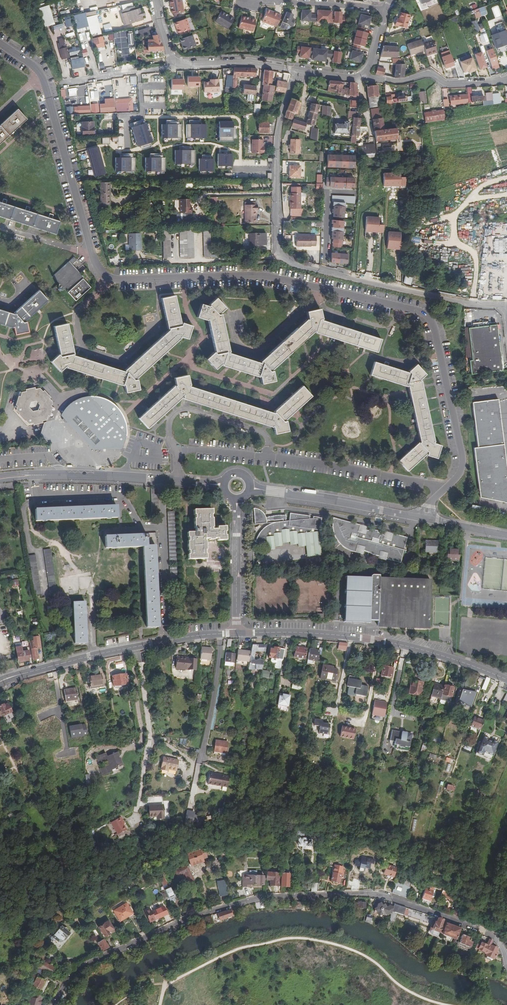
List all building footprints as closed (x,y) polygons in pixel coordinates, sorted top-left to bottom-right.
[(169,1),(171,15),(183,13),(181,0),(172,0),(169,1)] [(38,9),(44,24),(49,23),(45,7),(38,9)] [(96,10),(73,15),(77,32),(89,29),(90,36),(101,33),(96,10)] [(136,10),(122,13),(126,25),(139,21),(136,10)] [(269,13),(266,11),(261,23),(272,27),(277,16),(273,14),(273,15),(269,13)] [(313,23),(313,17),(310,17),(310,13),(301,12),(300,23),(313,23)] [(323,24),(324,12),(317,12),(316,17),(313,17),(313,23),(323,24)] [(333,25),(334,18),(330,18),(331,13),(324,12),(323,24),(333,25)] [(221,13),(214,23),(227,31),(233,21),(221,13)] [(341,18),(341,13),(334,13),(334,18),(333,25),(344,25),(344,18),(341,18)] [(407,28),(409,15),(400,13),(399,20),(398,22),(396,21),(395,26),(407,28)] [(286,14),(282,25),(292,28),(294,22),(291,21),(292,17),(286,14)] [(360,17),(357,29),(364,30),(364,27),(368,28),(370,19),(360,17)] [(255,21),(241,18),(238,30),(252,33),(255,21)] [(186,21),(174,25),(175,29),(176,28),(177,32),(176,32),(178,36),(190,32),(186,21)] [(68,38),(75,36),(73,28),(65,30),(68,38)] [(146,37),(145,28),(138,30),(140,37),(146,37)] [(357,29),(354,39),(365,42),(367,35),(363,34),(364,30),(357,29)] [(506,37),(506,35),(506,32),(492,36),(496,48),(506,44),(506,42),(505,37),(506,37)] [(92,38),(95,48),(105,46),(102,36),(92,38)] [(158,37),(152,37),(154,41),(148,41),(148,48),(143,48),(143,54),(148,54),(148,51),(163,51),(158,37)] [(192,37),(180,42),(181,45),(182,45),(183,48),(182,49),(184,52),(195,48),(192,37)] [(365,42),(354,39),(352,46),(353,46),(353,49),(359,51),(360,48),(364,49),(365,42)] [(425,51),(423,44),(422,40),(407,45),(411,55),(425,51)] [(423,44),(425,51),(427,56),(437,52),(433,40),(423,44)] [(64,48),(60,49),(61,54),(60,55),(61,59),(68,57),(66,47),(65,42),(63,43),(64,48)] [(68,48),(69,55),(80,54),(79,47),(68,48)] [(398,56),(398,49),(384,47),(381,57),(396,59),(398,59),(398,58),(399,58),(399,56),(398,56)] [(309,50),(297,48),(296,55),(300,56),(299,60),(308,61),(309,57),(309,50)] [(450,67),(454,66),(448,48),(441,50),(442,54),(441,54),(446,66),(449,65),(450,67)] [(359,51),(353,49),(349,62),(360,64),(362,56),(358,55),(359,51)] [(318,63),(320,51),(309,50),(309,57),(312,57),(311,62),(318,63)] [(330,53),(320,51),(318,63),(325,64),(326,59),(329,59),(330,53)] [(340,54),(330,53),(329,59),(332,60),(332,65),(339,66),(340,54)] [(492,72),(499,70),(493,54),(487,56),(492,72)] [(72,70),(84,68),(83,56),(71,58),(72,70)] [(465,75),(477,70),(471,56),(459,62),(465,75)] [(404,78),(405,67),(401,67),(396,67),(395,79),(402,78),(404,78)] [(255,78),(256,70),(251,69),(233,69),(231,88),(235,88),(236,84),(236,76),(250,76),(255,78)] [(263,80),(272,81),(273,72),(264,71),(263,80)] [(284,94),(289,75),(284,74),(283,76),(284,76),(283,83),(277,82),(275,92),(284,94)] [(255,95),(255,90),(256,87),(260,80),(253,79),(250,85),(244,85),(243,86),(239,86),(238,88),(239,90),(238,90),(236,93),(243,93),(243,94),(255,95)] [(272,81),(263,80),(262,85),(263,85),(261,101),(260,101),(260,104),(265,104),(265,102),(271,103),(273,94),(283,97),(284,94),(275,92),(273,91),(274,87),(271,87),(272,81)] [(212,83),(209,83),(203,83),(203,93),(218,93),(218,81),(212,81),(212,83)] [(341,94),(342,91),(343,84),(329,82),(328,88),(332,89),(332,91),(334,91),(334,93),(341,94)] [(357,97),(356,85),(350,84),(349,92),(348,96),(350,96),(357,97)] [(387,106),(385,97),(378,97),(377,87),(367,88),(369,109),(378,108),(379,107),(387,106)] [(468,104),(472,103),(485,102),(484,98),(477,98),(477,97),(472,98),(472,88),(467,88),(468,104)] [(153,90),(152,95),(151,95),(150,102),(161,102),(162,90),(153,90)] [(450,96),(450,104),(467,103),(467,95),(450,96)] [(388,106),(394,105),(407,103),(407,98),(397,99),(398,100),(394,101),(394,96),(385,97),(387,106),(388,106)] [(132,99),(115,101),(116,113),(133,111),(132,99)] [(100,113),(115,112),(114,100),(105,100),(105,105),(100,105),(100,113)] [(286,112),(293,114),(295,115),(299,103),(290,100),(286,112)] [(359,109),(358,102),(349,100),(349,104),(349,109),(359,109)] [(304,125),(293,121),(290,131),(292,132),(293,128),(304,131),(305,125),(314,126),(318,106),(310,104),(306,123),(304,125)] [(331,117),(331,108),(320,106),(319,110),(323,111),(323,116),(331,117)] [(27,120),(17,110),(0,125),(0,144),(27,120)] [(375,133),(385,131),(383,120),(381,121),(379,110),(371,111),(375,133)] [(291,121),(293,114),(286,112),(284,119),(285,119),(291,121)] [(425,124),(431,123),(445,121),(443,112),(424,115),(425,124)] [(162,138),(182,138),(182,124),(179,124),(179,120),(166,120),(166,124),(162,124),(162,138)] [(186,138),(206,138),(206,124),(201,124),(201,120),(189,120),(189,124),(186,124),(186,138)] [(132,127),(138,146),(153,141),(146,122),(132,127)] [(219,122),(219,141),(233,141),(232,122),(219,122)] [(348,134),(348,122),(343,122),(343,126),(341,126),(341,124),(333,125),(333,134),(348,134)] [(93,135),(93,123),(81,123),(82,136),(93,135)] [(268,133),(268,124),(259,124),(258,133),(268,133)] [(359,129),(352,128),(351,137),(358,137),(359,133),(368,133),(367,129),(359,129)] [(311,140),(317,141),(319,130),(313,129),(311,140)] [(385,131),(375,133),(376,142),(388,140),(388,139),(396,138),(395,129),(385,131)] [(262,148),(262,141),(252,141),(252,154),(263,155),(263,150),(262,150),(262,148)] [(299,155),(299,141),(291,141),(290,154),(299,155)] [(175,163),(194,163),(194,150),(189,150),(189,146),(180,146),(180,150),(175,150),(175,163)] [(88,149),(96,177),(106,174),(98,147),(88,149)] [(217,154),(218,166),(231,166),(231,154),(230,154),(230,150),(219,150),(219,154),(217,154)] [(115,171),(135,171),(135,158),(133,158),(133,153),(122,153),(121,158),(115,158),(115,171)] [(145,157),(145,171),(165,171),(165,158),(163,158),(163,153),(150,153),(150,158),(145,157)] [(199,171),(213,171),(213,159),(211,159),(211,155),(202,155),(202,159),(199,159),(199,171)] [(327,167),(355,168),(355,156),(327,155),(327,167)] [(299,178),(299,167),(289,167),(289,178),(299,178)] [(383,176),(383,188),(400,188),(400,175),(383,176)] [(327,177),(326,186),(353,188),(354,178),(327,177)] [(99,195),(110,195),(110,183),(99,183),(99,195)] [(299,208),(300,186),(290,186),(290,193),(289,193),(289,208),(299,208)] [(110,206),(110,195),(99,195),(100,206),(110,206)] [(179,210),(190,210),(190,208),(188,208),(188,199),(177,200),(178,208),(179,208),(179,210)] [(60,222),(0,203),(0,217),(49,233),(56,235),(60,222)] [(255,212),(254,206),(244,206),(244,224),(255,223),(255,212)] [(333,217),(344,218),(345,207),(334,206),(333,217)] [(333,239),(333,247),(343,248),(344,221),(333,220),(331,239),(333,239)] [(383,227),(378,227),(378,220),(366,220),(365,234),(383,235),(383,227)] [(193,259),(193,229),(179,229),(180,259),(193,259)] [(143,250),(142,233),(131,234),(131,250),(143,250)] [(248,234),(248,246),(257,246),(258,238),(259,238),(259,234),(248,234)] [(295,236),(295,240),(295,246),(309,247),(309,246),(314,246),(314,236),(295,236)] [(387,252),(404,254),(405,244),(400,243),(400,237),(388,236),(387,252)] [(331,262),(347,263),(347,254),(331,253),(331,262)] [(83,277),(72,265),(69,262),(53,277),(59,283),(67,292),(83,277)] [(410,285),(412,277),(405,275),(403,283),(410,285)] [(12,329),(12,328),(13,329),(15,336),(28,333),(26,323),(25,322),(38,311),(48,302),(38,292),(14,314),(14,315),(0,311),(0,326),(12,329)] [(67,325),(54,328),(55,336),(59,351),(59,355),(58,356),(50,363),(59,373),(65,368),(65,369),(123,387),(123,386),(124,386),(125,393),(139,391),(137,380),(136,381),(135,380),(180,339),(179,338),(180,337),(188,340),(192,327),(182,324),(182,325),(180,325),(174,297),(161,299),(168,330),(121,374),(120,372),(73,357),(73,356),(74,356),(67,325)] [(229,353),(220,315),(219,315),(219,314),(225,309),(216,299),(208,305),(209,307),(201,305),(197,318),(206,321),(207,320),(210,334),(211,337),(215,354),(214,355),(213,354),(206,360),(215,370),(221,365),(222,365),(222,366),(258,378),(258,377),(260,377),(261,385),(274,383),(272,373),(271,373),(271,372),(314,332),(315,332),(315,333),(362,349),(365,350),(377,353),(381,340),(321,321),(321,320),(319,310),(306,312),(308,321),(307,322),(306,321),(260,363),(261,364),(260,364),(227,354),(227,353),(229,353)] [(504,369),(498,323),(468,327),(469,332),(471,345),(471,353),(472,353),(473,359),(470,359),(471,373),(504,369)] [(409,374),(374,363),(370,376),(406,388),(406,386),(407,386),(420,443),(419,444),(418,443),(398,461),(407,472),(409,470),(426,455),(427,455),(426,456),(437,459),(441,446),(433,444),(432,443),(434,442),(420,382),(419,382),(419,380),(424,375),(416,365),(408,372),(409,374)] [(174,387),(138,419),(147,429),(150,427),(180,399),(267,427),(272,428),(272,427),(273,427),(275,435),(288,432),(287,427),(286,422),(285,422),(284,421),(297,409),(311,397),(302,387),(283,404),(273,413),(274,414),(273,414),(259,410),(189,387),(188,386),(189,386),(188,376),(174,379),(176,387),(175,387),(174,387)] [(40,389),(23,393),(22,397),(20,396),(17,405),(18,406),(17,410),(20,414),(18,415),(24,422),(26,421),(28,424),(32,423),(33,425),(42,423),(42,422),(46,421),(52,403),(40,389)] [(472,401),(477,446),(473,446),(476,496),(506,502),(506,480),(497,397),(472,401)] [(70,405),(63,418),(69,420),(83,436),(82,437),(87,443),(89,442),(95,449),(121,450),(124,443),(125,437),(126,431),(125,425),(123,419),(121,415),(119,411),(113,404),(109,403),(106,401),(100,399),(95,398),(92,398),(85,398),(78,400),(74,402),(70,405)] [(63,418),(70,405),(66,409),(63,412),(60,417),(88,449),(95,449),(89,442),(87,443),(82,437),(83,436),(69,420),(63,418)] [(35,510),(36,521),(117,518),(116,507),(108,507),(108,504),(104,505),(104,507),(88,508),(87,505),(83,505),(83,508),(67,509),(67,506),(63,506),(63,509),(47,509),(47,507),(43,507),(43,509),(35,510)] [(212,515),(212,509),(193,509),(193,515),(194,515),(194,518),(193,518),(193,528),(194,528),(194,532),(186,532),(186,538),(187,538),(187,541),(186,541),(186,551),(187,551),(187,554),(186,554),(186,560),(205,560),(205,554),(204,554),(204,551),(205,551),(205,541),(203,541),(203,539),(207,539),(207,540),(213,540),(213,539),(216,539),(216,541),(225,541),(225,536),(224,536),(224,533),(225,533),(225,527),(216,527),(216,530),(210,530),(210,528),(212,528),(212,518),(211,518),(211,515),(212,515)] [(269,518),(265,518),(262,515),(259,512),(255,509),(255,525),(267,523),(266,520),(268,520),(269,521),(273,520),(272,517),(269,517),(269,518)] [(177,564),(175,512),(167,512),(170,564),(177,564)] [(278,522),(270,526),(265,531),(261,535),(259,539),(256,545),(267,545),(268,551),(275,550),(275,547),(283,547),(283,544),(291,544),(291,546),(298,545),(299,548),(306,547),(307,549),(321,548),(320,532),(319,532),(319,531),(320,531),(321,518),(314,517),(314,518),(311,518),(311,516),(290,514),(289,521),(285,521),(285,519),(286,519),(285,515),(281,516),(282,519),(282,522),(278,522)] [(349,550),(355,553),(356,549),(360,550),(363,551),(372,555),(379,557),(383,558),(384,554),(387,555),(385,560),(400,564),(407,538),(392,534),(390,541),(387,540),(387,539),(384,536),(380,534),(377,533),(378,531),(366,531),(362,531),(361,533),(358,532),(360,525),(334,518),(333,523),(333,529),(334,534),(336,540),(340,544),(344,548),(349,550)] [(146,628),(158,627),(157,619),(159,619),(159,615),(157,615),(156,599),(158,599),(158,595),(156,595),(156,579),(157,579),(157,575),(155,575),(155,560),(157,559),(156,555),(154,556),(154,548),(156,548),(155,533),(145,533),(145,536),(137,536),(137,534),(132,534),(132,536),(117,537),(117,534),(112,535),(112,537),(105,537),(105,548),(143,547),(146,628)] [(425,540),(425,553),(438,553),(439,541),(425,540)] [(44,549),(51,595),(58,594),(51,548),(44,549)] [(321,548),(307,549),(308,557),(322,556),(321,548)] [(447,549),(446,561),(459,561),(459,550),(447,549)] [(35,594),(42,593),(35,554),(29,555),(35,594)] [(477,563),(481,560),(476,554),(472,558),(477,563)] [(171,588),(178,588),(177,566),(170,566),(171,588)] [(370,578),(345,577),(343,622),(343,623),(368,624),(369,621),(369,620),(377,620),(377,622),(377,624),(378,624),(428,626),(430,581),(379,579),(379,576),(373,575),(370,577),(370,578)] [(10,581),(11,588),(19,586),(17,579),(10,581)] [(87,642),(86,633),(86,628),(85,614),(85,610),(85,601),(73,601),(75,642),(87,642)] [(29,639),(32,660),(38,659),(36,649),(41,648),(38,634),(32,635),(33,639),(29,639)] [(48,635),(43,637),(45,643),(51,641),(48,635)] [(307,643),(297,641),(295,652),(293,651),(291,657),(303,660),(307,643)] [(345,651),(347,643),(339,642),(337,650),(345,651)] [(248,669),(262,669),(264,659),(260,659),(256,661),(255,661),(256,652),(266,652),(267,647),(264,647),(264,645),(252,645),(248,669)] [(19,660),(23,659),(22,649),(21,646),(15,648),(17,658),(18,657),(19,660)] [(201,647),(199,658),(209,660),(211,649),(201,647)] [(309,647),(306,663),(311,665),(312,660),(316,661),(318,651),(314,650),(314,648),(309,647)] [(274,662),(276,663),(275,666),(281,667),(283,659),(285,650),(274,648),(274,650),(270,650),(269,657),(274,657),(273,661),(274,662)] [(250,651),(238,649),(237,659),(249,661),(250,651)] [(234,654),(226,653),(224,662),(225,662),(224,665),(232,667),(234,654)] [(196,660),(177,659),(176,670),(194,672),(196,660)] [(320,679),(325,680),(325,678),(335,680),(337,670),(332,669),(332,667),(323,666),(320,679)] [(393,668),(383,666),(382,675),(391,677),(393,668)] [(103,687),(101,675),(87,677),(89,690),(103,687)] [(129,683),(128,677),(127,677),(126,675),(113,677),(114,686),(116,688),(119,689),(121,688),(123,686),(123,685),(128,685),(128,683),(129,683)] [(356,681),(356,678),(349,676),(346,687),(348,688),(347,695),(354,696),(354,695),(365,697),(367,687),(360,686),(360,682),(356,681)] [(486,677),(481,689),(484,690),(489,679),(486,677)] [(419,697),(423,683),(412,680),(408,694),(419,697)] [(292,689),(301,690),(301,687),(302,682),(299,682),(298,682),(297,683),(294,682),(292,689)] [(431,696),(440,699),(444,687),(435,684),(431,696)] [(445,686),(441,701),(450,703),(454,689),(453,688),(454,687),(450,686),(449,687),(445,686)] [(476,693),(461,687),(456,701),(470,707),(476,693)] [(79,704),(77,689),(64,691),(66,706),(79,704)] [(290,695),(280,694),(278,704),(288,706),(290,695)] [(372,714),(384,717),(387,703),(375,700),(372,714)] [(3,705),(0,706),(0,710),(2,714),(9,711),(7,704),(4,706),(3,705)] [(471,727),(480,730),(484,721),(474,717),(471,727)] [(318,732),(328,734),(330,725),(324,723),(321,723),(321,720),(315,719),(314,724),(320,725),(318,732)] [(72,737),(88,735),(86,726),(82,727),(82,725),(70,727),(72,737)] [(339,737),(353,741),(355,730),(351,729),(346,728),(342,727),(339,737)] [(392,731),(390,742),(395,743),(394,745),(399,746),(399,748),(403,749),(404,747),(409,748),(412,735),(407,734),(407,733),(402,732),(402,733),(392,731)] [(490,761),(497,743),(492,740),(491,742),(487,740),(488,739),(483,737),(475,754),(490,761)] [(218,752),(224,753),(226,743),(214,740),(212,754),(218,755),(218,752)] [(121,766),(116,752),(106,756),(104,752),(96,756),(99,764),(106,761),(107,764),(99,768),(101,775),(117,770),(117,768),(121,766)] [(176,771),(178,761),(162,757),(160,770),(167,772),(167,769),(176,771)] [(207,785),(227,789),(229,778),(209,775),(207,785)] [(162,806),(148,807),(149,818),(157,818),(157,820),(163,820),(162,806)] [(185,824),(200,821),(200,817),(200,816),(187,813),(185,824)] [(122,822),(119,819),(110,824),(117,836),(125,831),(121,823),(122,822)] [(312,851),(312,842),(307,842),(307,841),(304,841),(299,841),(299,848),(306,848),(306,851),(312,851)] [(188,853),(191,860),(193,865),(205,860),(203,856),(205,855),(206,851),(203,849),(200,849),(200,848),(188,853)] [(374,860),(362,857),(361,862),(357,862),(356,867),(360,868),(359,871),(365,872),(365,869),(371,870),(372,864),(373,864),(374,860)] [(384,872),(384,874),(388,875),(394,877),(397,867),(387,865),(387,862),(384,861),(382,868),(386,869),(384,872)] [(190,867),(188,863),(185,864),(186,867),(177,872),(179,877),(186,874),(190,883),(196,880),(190,867)] [(342,878),(343,877),(344,873),(344,870),(333,869),(332,871),(331,871),(330,873),(332,874),(331,882),(332,882),(334,884),(337,884),(339,882),(340,882),(340,878),(342,878)] [(263,884),(264,875),(256,875),(256,870),(249,870),(249,875),(245,875),(243,875),(243,880),(243,887),(250,887),(250,884),(263,884)] [(267,876),(267,879),(272,880),(272,886),(280,886),(281,873),(267,873),(267,876)] [(291,874),(283,874),(283,886),(290,887),(291,874)] [(354,878),(351,890),(359,890),(360,880),(354,878)] [(229,895),(225,879),(217,881),(220,897),(229,895)] [(318,892),(325,892),(327,881),(320,879),(319,885),(318,892)] [(396,882),(392,893),(407,898),(412,883),(405,880),(403,884),(396,882)] [(427,885),(422,899),(431,901),(435,888),(427,885)] [(167,895),(169,898),(171,904),(175,902),(174,898),(176,898),(175,896),(174,896),(170,886),(164,889),(167,895)] [(443,891),(442,896),(450,899),(453,901),(455,895),(453,894),(443,891)] [(134,916),(126,903),(114,911),(120,921),(128,917),(129,919),(134,916)] [(404,915),(406,908),(395,904),(393,911),(393,912),(404,915)] [(340,916),(342,905),(338,905),(338,908),(333,908),(332,911),(337,912),(337,916),(340,916)] [(168,914),(164,906),(152,912),(150,909),(145,911),(150,922),(155,920),(161,917),(163,920),(166,919),(164,916),(168,914)] [(388,916),(392,917),(393,912),(393,911),(390,910),(385,908),(382,910),(381,909),(379,910),(379,911),(375,913),(377,917),(378,916),(380,920),(383,919),(384,919),(385,918),(388,918),(388,916)] [(224,919),(233,916),(233,914),(231,910),(218,914),(221,920),(224,919)] [(209,926),(215,923),(211,916),(205,918),(209,926)] [(430,934),(439,937),(440,935),(445,921),(439,919),(437,923),(434,922),(430,934)] [(453,938),(458,940),(461,929),(447,924),(448,922),(445,921),(440,935),(444,936),(444,935),(449,936),(453,938)] [(108,922),(98,928),(104,936),(104,937),(109,934),(107,932),(113,929),(108,922)] [(94,925),(97,928),(103,937),(104,936),(98,928),(96,924),(94,925)] [(56,930),(52,935),(53,936),(52,937),(56,940),(58,942),(61,942),(65,938),(69,934),(61,927),(57,931),(56,930)] [(471,938),(463,934),(460,943),(471,948),(473,942),(470,941),(471,938)] [(103,951),(109,947),(105,940),(98,944),(103,951)] [(496,946),(490,943),(487,944),(486,943),(481,941),(478,949),(486,953),(486,955),(492,957),(493,956),(494,956),(496,952),(494,952),(496,946)] [(54,968),(43,962),(40,968),(51,974),(54,968)] [(46,972),(42,970),(37,978),(34,976),(29,985),(33,987),(41,991),(45,982),(42,980),(46,972)] [(34,994),(33,997),(30,997),(29,1000),(30,1001),(29,1004),(39,1004),(41,1000),(42,1001),(44,997),(34,994)]
